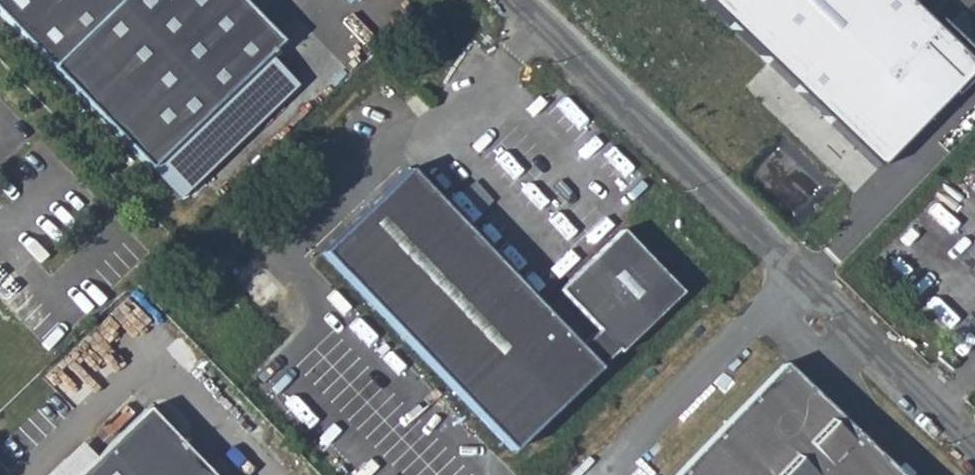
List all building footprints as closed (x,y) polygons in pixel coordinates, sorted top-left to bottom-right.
[(176,190),(296,75),(266,43),(275,34),(242,0),(0,0),(0,8),(176,190)] [(887,162),(974,68),(974,56),(945,28),(916,0),(718,0),(887,162)] [(313,250),(503,448),(588,366),(587,365),(605,348),(607,350),(669,291),(610,229),(548,288),(586,328),(568,345),(532,307),(435,206),(388,158),(353,192),(363,203),(313,250)] [(770,367),(663,474),(880,474),(770,367)] [(149,408),(78,474),(212,474),(149,408)]
